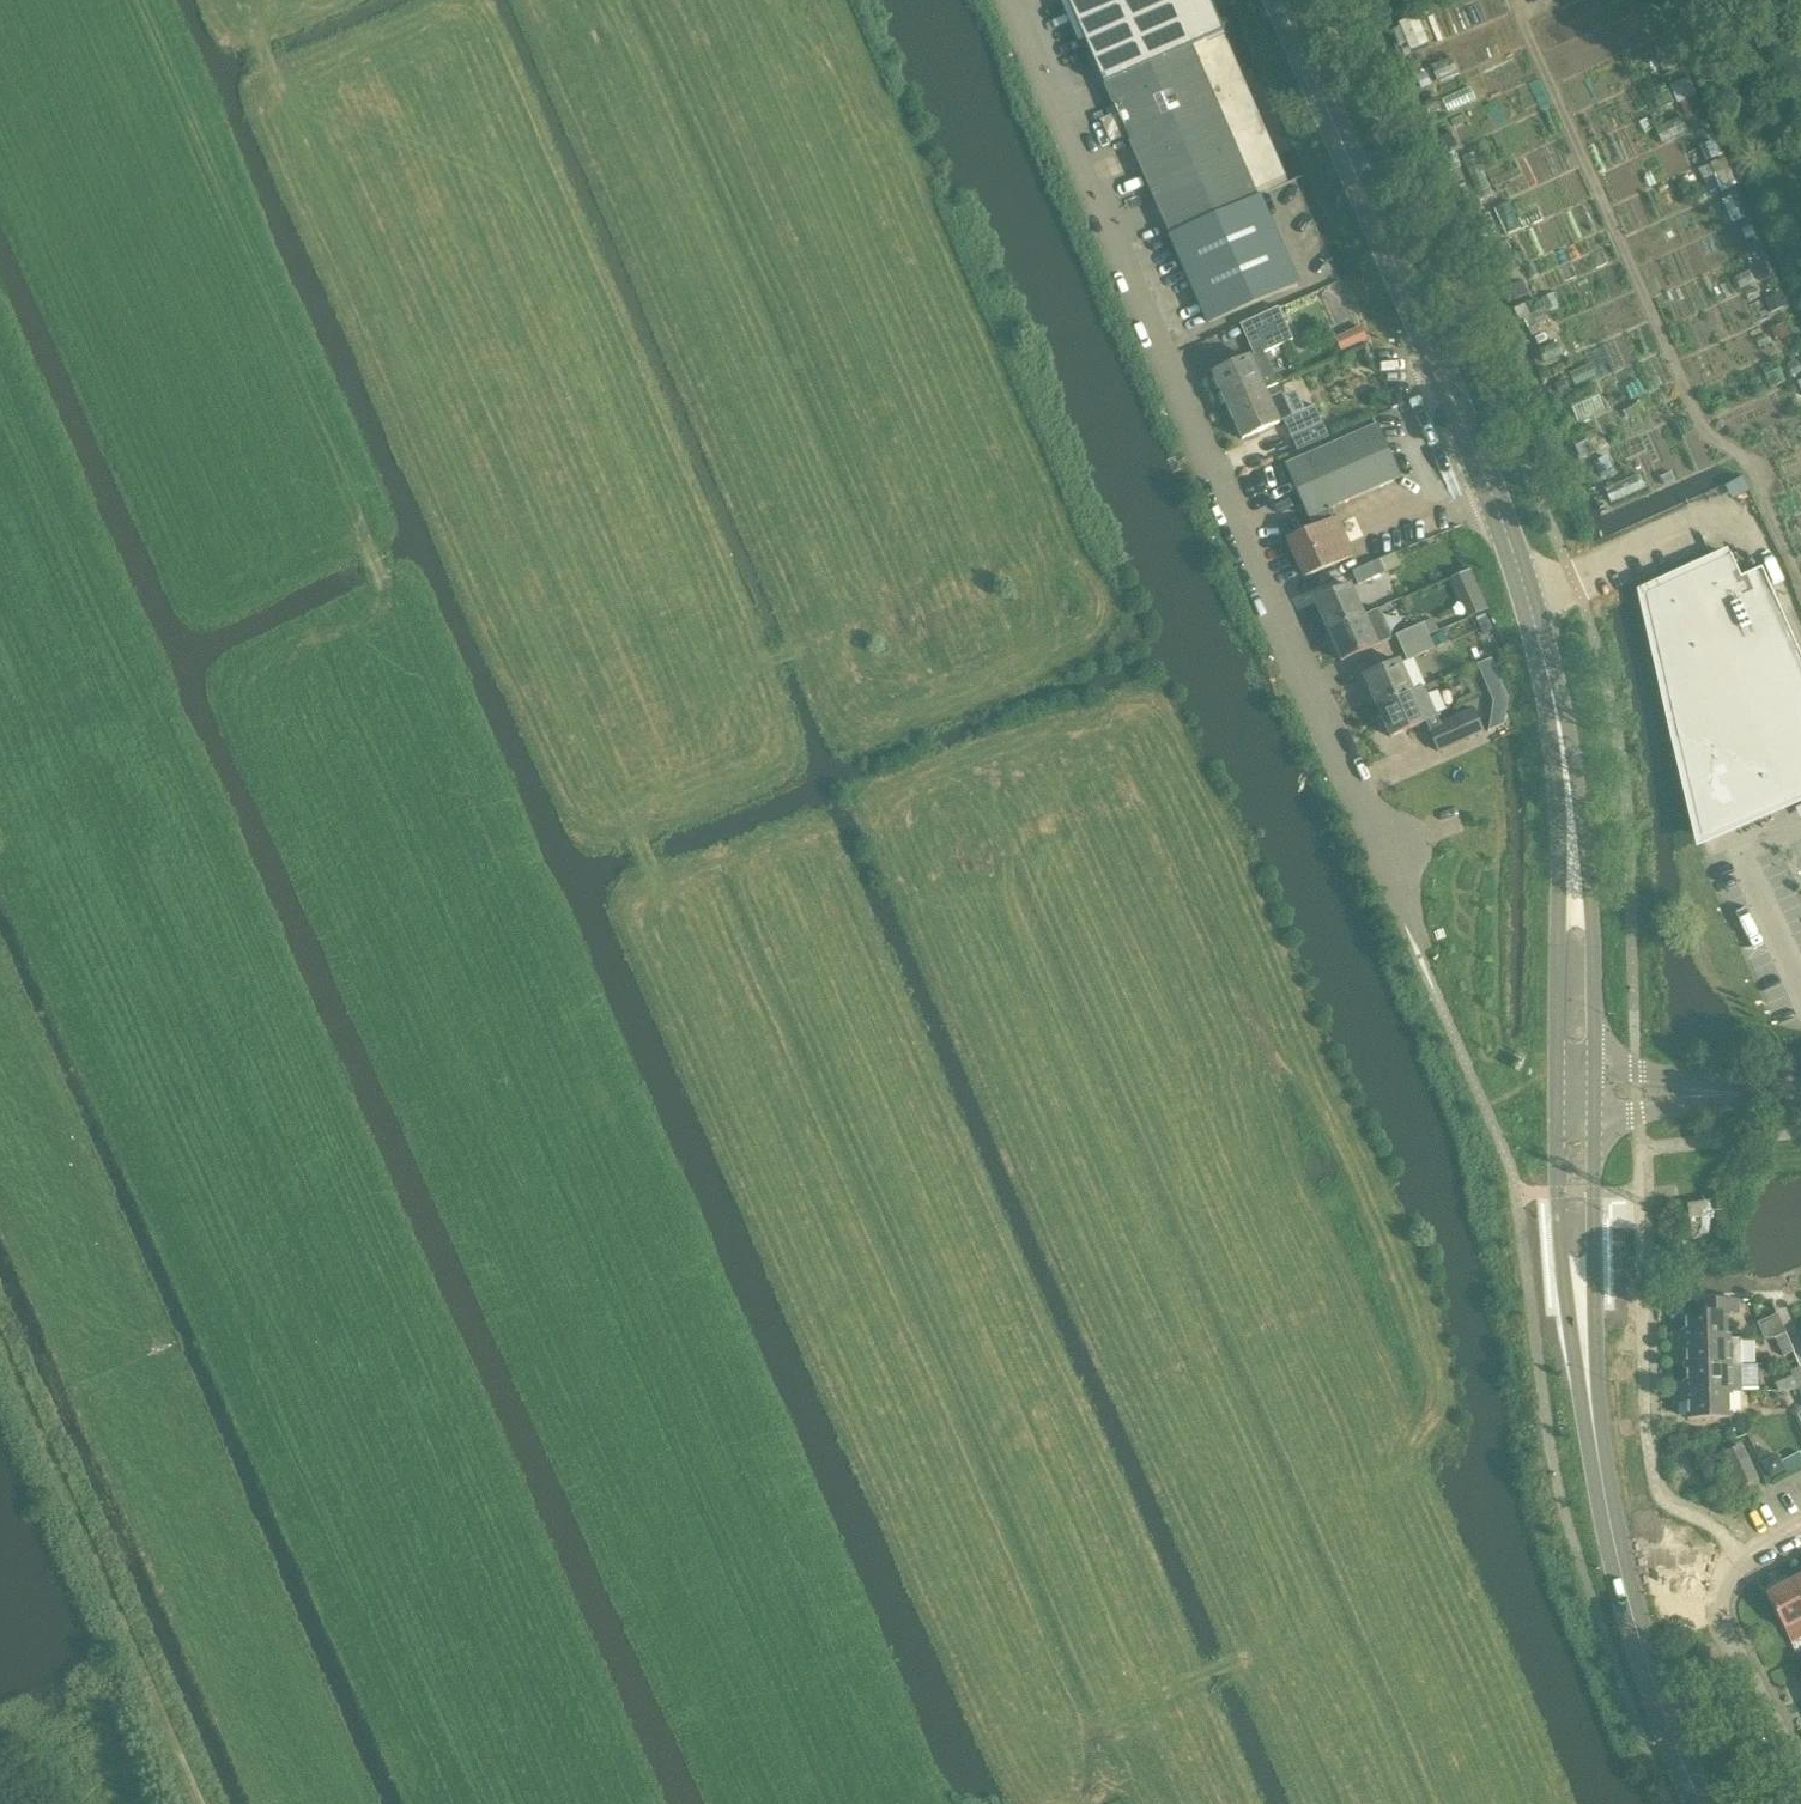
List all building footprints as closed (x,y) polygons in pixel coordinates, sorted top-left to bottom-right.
[(1074,15),(1105,84),(1224,32),(1210,0),(1068,0),(1074,15)] [(1117,114),(1102,121),(1111,142),(1127,135),(1170,235),(1209,322),(1296,284),(1257,195),(1252,184),(1284,170),(1224,32),(1105,84),(1117,114)] [(1251,357),(1213,374),(1228,407),(1266,390),(1278,385),(1275,376),(1264,353),(1286,343),(1291,340),(1292,340),(1284,322),(1278,308),(1241,325),(1248,339),(1256,357),(1252,359),(1251,357)] [(1266,390),(1228,407),(1243,440),(1281,423),(1281,422),(1285,421),(1292,437),(1303,433),(1323,424),(1315,407),(1293,416),(1283,394),(1270,400),(1266,390)] [(1329,437),(1323,424),(1303,433),(1304,435),(1308,446),(1329,437)] [(1332,445),(1287,465),(1310,518),(1311,518),(1332,508),(1401,478),(1378,425),(1332,445)] [(1315,527),(1286,540),(1303,578),(1304,579),(1355,556),(1338,518),(1337,518),(1332,508),(1311,518),(1315,527)] [(1395,554),(1352,572),(1358,586),(1400,567),(1395,554)] [(1730,556),(1711,564),(1644,594),(1654,639),(1694,814),(1700,839),(1784,802),(1785,804),(1800,797),(1800,659),(1782,616),(1767,581),(1761,569),(1740,578),(1730,556)] [(1336,629),(1365,617),(1351,586),(1315,602),(1328,632),(1336,629)] [(1342,663),(1391,641),(1378,611),(1365,617),(1336,629),(1328,632),(1342,663)] [(1402,649),(1429,637),(1424,624),(1396,635),(1402,649)] [(1429,637),(1402,649),(1407,661),(1435,650),(1429,637)] [(1414,692),(1400,661),(1364,677),(1378,708),(1394,701),(1414,692)] [(1441,724),(1425,687),(1414,692),(1394,701),(1378,708),(1392,738),(1426,723),(1429,729),(1441,724)] [(1441,724),(1429,729),(1439,752),(1483,732),(1473,710),(1441,724)] [(1691,1218),(1715,1214),(1715,1213),(1713,1201),(1689,1204),(1691,1218)] [(1676,1340),(1729,1339),(1729,1314),(1739,1314),(1739,1300),(1700,1302),(1700,1313),(1686,1314),(1686,1332),(1675,1332),(1676,1340)] [(1786,1333),(1778,1315),(1758,1324),(1764,1338),(1776,1337),(1786,1333)] [(1784,1356),(1795,1351),(1786,1333),(1776,1337),(1784,1356)] [(1719,1367),(1743,1366),(1742,1339),(1729,1339),(1676,1340),(1676,1349),(1687,1348),(1687,1367),(1719,1367)] [(1719,1367),(1687,1367),(1688,1383),(1677,1383),(1677,1393),(1698,1393),(1731,1391),(1731,1392),(1743,1391),(1743,1366),(1719,1367)] [(1798,1388),(1800,1387),(1800,1366),(1790,1371),(1798,1388)] [(1731,1418),(1731,1392),(1731,1391),(1698,1393),(1677,1393),(1677,1401),(1688,1401),(1689,1419),(1731,1418)] [(1737,1489),(1758,1479),(1742,1447),(1721,1457),(1737,1489)] [(1800,1467),(1800,1456),(1800,1454),(1781,1464),(1777,1457),(1763,1464),(1770,1479),(1785,1471),(1786,1475),(1800,1467)] [(1793,1582),(1800,1598),(1800,1577),(1793,1582)] [(1800,1621),(1800,1598),(1793,1582),(1766,1596),(1784,1630),(1800,1621)]
